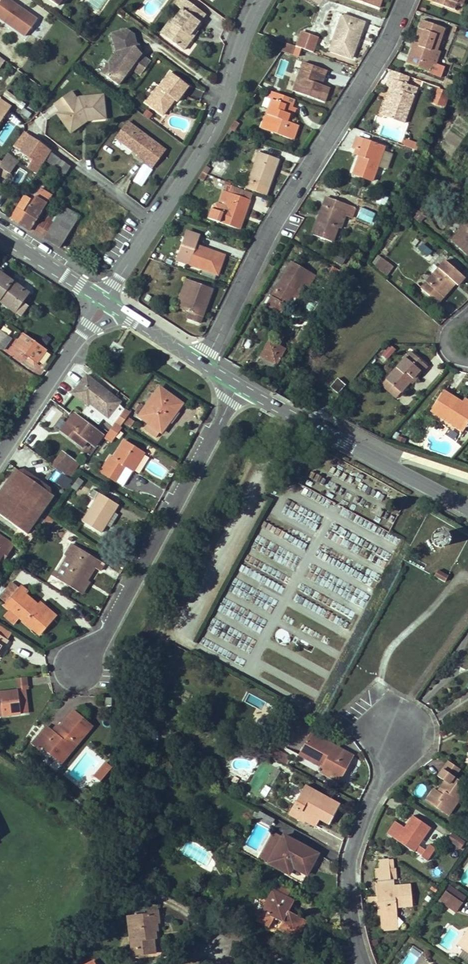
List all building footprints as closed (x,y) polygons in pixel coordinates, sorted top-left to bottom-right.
[(0,2),(0,19),(24,37),(36,20),(9,0),(2,0),(0,2)] [(202,12),(185,0),(177,0),(174,4),(181,9),(171,22),(175,25),(165,37),(182,49),(190,39),(187,36),(194,28),(199,22),(196,20),(202,12)] [(377,8),(380,0),(355,0),(377,8)] [(432,2),(453,9),(456,2),(457,0),(433,0),(432,2)] [(199,22),(204,14),(202,12),(196,20),(199,22)] [(342,15),(329,51),(351,58),(364,23),(342,15)] [(175,25),(171,22),(169,20),(160,33),(165,37),(175,25)] [(429,70),(436,49),(444,28),(422,20),(406,63),(429,70)] [(187,36),(190,39),(197,31),(194,28),(187,36)] [(132,69),(140,75),(149,62),(139,55),(137,54),(135,50),(137,48),(134,36),(127,31),(112,34),(116,52),(108,62),(110,69),(105,75),(117,84),(123,76),(130,67),(132,69)] [(296,47),(301,48),(313,53),(318,38),(301,32),(296,47)] [(301,48),(296,47),(289,44),(284,52),(298,57),(301,48)] [(439,50),(436,49),(429,70),(428,73),(440,77),(444,66),(435,62),(439,50)] [(293,91),(304,62),(297,60),(286,89),(293,91)] [(105,75),(110,69),(108,62),(101,72),(105,75)] [(320,75),(323,69),(304,62),(293,91),(324,102),(332,79),(324,76),(320,75)] [(130,67),(123,76),(128,74),(132,69),(130,67)] [(389,77),(406,84),(409,76),(392,70),(389,77)] [(157,86),(145,102),(162,115),(174,100),(176,101),(188,86),(170,72),(158,87),(157,86)] [(393,88),(382,116),(402,123),(412,95),(403,92),(406,84),(389,77),(386,86),(389,87),(393,88)] [(446,78),(443,87),(450,90),(453,80),(446,78)] [(267,90),(274,93),(283,96),(284,91),(265,84),(261,88),(267,90)] [(412,95),(415,87),(406,84),(403,92),(412,95)] [(389,87),(379,115),(382,116),(393,88),(389,87)] [(441,106),(446,92),(438,89),(433,103),(441,106)] [(2,96),(21,110),(25,104),(6,90),(2,96)] [(272,100),(274,93),(267,90),(265,98),(272,100)] [(87,115),(88,119),(105,117),(102,93),(76,97),(71,91),(54,104),(59,111),(63,109),(74,123),(83,117),(87,115)] [(294,100),(283,96),(274,93),(272,100),(262,129),(292,140),(297,125),(290,122),(286,121),(291,107),(294,100)] [(5,114),(10,106),(0,99),(0,110),(5,114)] [(290,122),(295,108),(291,107),(286,121),(290,122)] [(71,131),(87,120),(88,119),(87,115),(83,117),(74,123),(63,109),(59,111),(58,112),(71,131)] [(20,120),(12,114),(0,132),(0,145),(2,146),(20,120)] [(144,162),(158,143),(128,120),(116,136),(138,153),(136,156),(144,162)] [(361,151),(359,155),(353,174),(372,181),(384,147),(357,137),(353,148),(357,149),(361,151)] [(403,139),(401,144),(416,149),(418,142),(407,138),(406,140),(403,139)] [(158,143),(144,162),(151,167),(166,148),(158,143)] [(12,147),(1,163),(0,164),(0,176),(4,171),(9,174),(17,162),(12,158),(17,151),(12,147)] [(55,166),(60,158),(51,151),(46,160),(55,166)] [(258,152),(245,188),(266,195),(278,160),(258,152)] [(66,174),(71,166),(60,158),(55,166),(66,174)] [(35,191),(29,186),(24,194),(30,198),(35,191)] [(224,206),(229,193),(228,192),(229,188),(223,186),(217,204),(224,206)] [(29,231),(47,203),(52,196),(40,189),(18,224),(29,231)] [(241,196),(250,200),(252,192),(243,190),(241,196)] [(247,208),(250,200),(241,196),(229,193),(224,206),(218,222),(239,229),(242,218),(241,217),(244,207),(247,208)] [(24,194),(9,218),(16,222),(30,198),(24,194)] [(338,227),(344,211),(347,213),(349,205),(328,197),(314,234),(332,241),(338,227)] [(43,239),(61,212),(47,203),(29,231),(43,239)] [(214,205),(212,209),(210,209),(207,218),(218,222),(224,206),(217,204),(214,205)] [(355,218),(370,224),(376,213),(361,206),(355,218)] [(61,212),(43,239),(59,248),(79,217),(64,207),(61,212)] [(338,227),(340,228),(347,213),(344,211),(338,227)] [(420,212),(414,219),(419,223),(425,216),(420,212)] [(453,241),(467,254),(467,223),(453,241)] [(203,270),(217,275),(224,256),(196,245),(199,236),(187,232),(177,261),(203,270)] [(428,260),(434,253),(423,242),(416,248),(428,260)] [(381,273),(389,263),(381,257),(374,268),(381,273)] [(439,294),(452,280),(456,284),(458,285),(464,278),(445,261),(421,288),(439,303),(443,298),(439,294)] [(288,275),(295,263),(293,262),(286,273),(288,275)] [(289,304),(301,282),(304,285),(308,286),(315,274),(295,263),(288,275),(286,273),(272,297),(287,306),(289,304)] [(389,263),(381,273),(386,277),(394,267),(389,263)] [(331,277),(328,283),(330,284),(338,271),(333,267),(328,275),(331,277)] [(203,270),(201,276),(215,281),(217,275),(203,270)] [(18,301),(22,303),(29,294),(0,272),(0,301),(11,310),(18,301)] [(180,309),(190,281),(186,279),(176,307),(180,309)] [(439,294),(443,298),(456,284),(452,280),(439,294)] [(190,281),(180,309),(189,312),(187,319),(199,324),(212,288),(190,281)] [(301,282),(289,304),(292,306),(304,285),(301,282)] [(11,310),(15,312),(22,303),(18,301),(11,310)] [(22,303),(15,312),(20,316),(28,307),(22,303)] [(262,326),(255,338),(262,343),(269,331),(262,326)] [(36,362),(46,349),(24,333),(14,347),(29,358),(27,361),(33,365),(35,361),(36,362)] [(269,341),(261,357),(275,365),(284,350),(269,341)] [(382,353),(387,359),(396,350),(391,345),(382,353)] [(418,372),(420,374),(426,367),(410,352),(385,379),(399,392),(408,382),(418,372)] [(418,372),(408,382),(410,384),(420,374),(418,372)] [(330,387),(337,394),(344,386),(338,379),(330,387)] [(399,392),(385,379),(381,385),(395,397),(399,392)] [(182,404),(176,400),(166,393),(159,388),(139,415),(149,423),(144,428),(156,437),(161,432),(182,404)] [(462,431),(467,423),(467,408),(462,404),(444,392),(431,412),(462,431)] [(94,407),(88,415),(100,424),(107,417),(94,407)] [(104,438),(111,442),(130,412),(124,408),(104,438)] [(82,447),(87,441),(94,446),(104,433),(102,431),(100,433),(74,414),(62,431),(82,447)] [(134,422),(128,418),(124,423),(130,427),(134,422)] [(121,474),(125,467),(132,471),(144,453),(124,441),(114,458),(110,456),(105,463),(121,474)] [(63,452),(52,466),(57,469),(70,478),(80,465),(63,452)] [(0,492),(0,515),(27,534),(54,497),(40,487),(42,485),(38,483),(37,485),(31,481),(33,479),(29,476),(28,478),(16,470),(0,492)] [(281,485),(286,476),(275,471),(271,480),(281,485)] [(57,482),(66,488),(71,481),(62,474),(57,482)] [(281,485),(285,487),(290,478),(286,476),(281,485)] [(83,500),(92,506),(82,521),(100,533),(104,525),(109,528),(118,515),(113,512),(117,505),(93,490),(89,497),(86,496),(83,500)] [(343,508),(340,514),(387,540),(390,533),(343,508)] [(53,521),(47,517),(39,529),(45,532),(53,521)] [(432,539),(432,541),(432,543),(434,545),(436,547),(438,547),(440,547),(443,546),(444,545),(446,543),(446,540),(446,538),(445,536),(443,534),(441,533),(438,533),(436,533),(434,535),(433,536),(432,539)] [(304,550),(307,544),(289,534),(286,540),(304,550)] [(2,561),(13,547),(0,538),(0,560),(2,561)] [(70,564),(59,581),(78,593),(86,580),(94,568),(99,571),(103,564),(71,544),(64,555),(67,557),(64,561),(70,564)] [(70,564),(64,561),(57,572),(55,571),(51,576),(59,581),(70,564)] [(446,577),(435,571),(433,574),(444,581),(446,577)] [(86,580),(78,593),(81,595),(89,582),(86,580)] [(20,587),(13,581),(0,596),(0,599),(5,604),(20,587)] [(48,615),(38,607),(24,595),(28,591),(21,585),(20,587),(5,604),(4,605),(10,611),(18,618),(34,632),(48,615)] [(48,615),(34,632),(39,635),(55,616),(41,603),(38,607),(48,615)] [(4,616),(13,624),(18,618),(10,611),(4,616)] [(14,632),(0,623),(0,636),(8,641),(14,632)] [(2,711),(3,716),(28,713),(25,690),(0,692),(0,711),(2,711)] [(54,733),(52,731),(47,727),(33,744),(41,750),(42,748),(45,744),(52,749),(49,753),(59,761),(75,741),(77,743),(91,726),(73,711),(59,727),(54,733)] [(311,733),(299,755),(322,768),(323,766),(342,777),(353,757),(311,733)] [(75,741),(59,761),(61,763),(77,743),(75,741)] [(45,744),(42,748),(49,753),(52,749),(45,744)] [(292,757),(272,746),(268,754),(287,765),(292,757)] [(453,776),(459,768),(448,760),(437,776),(444,781),(437,791),(434,789),(426,800),(437,808),(441,803),(452,810),(467,786),(453,776)] [(103,767),(109,772),(113,767),(107,762),(103,767)] [(339,782),(342,777),(323,766),(322,768),(320,771),(339,782)] [(109,772),(103,767),(94,778),(100,782),(109,772)] [(288,815),(299,821),(302,814),(317,822),(319,818),(330,824),(340,805),(305,786),(288,815)] [(294,790),(288,798),(294,802),(299,794),(294,790)] [(437,808),(448,815),(452,810),(441,803),(437,808)] [(270,826),(275,818),(261,810),(257,818),(270,826)] [(302,814),(299,821),(303,823),(305,821),(314,826),(317,822),(302,814)] [(396,840),(414,852),(415,851),(418,845),(431,828),(413,815),(405,828),(396,840)] [(402,826),(393,838),(396,840),(405,828),(402,826)] [(269,862),(283,837),(274,832),(260,858),(269,862)] [(447,840),(461,849),(466,841),(452,832),(447,840)] [(283,835),(283,837),(269,862),(268,863),(289,875),(294,868),(306,874),(318,854),(283,835)] [(430,844),(426,850),(422,855),(421,856),(427,861),(436,848),(430,844)] [(418,845),(415,851),(422,855),(426,850),(418,845)] [(376,880),(390,880),(389,869),(375,870),(376,880)] [(394,882),(376,883),(378,916),(379,916),(380,930),(398,928),(397,906),(412,905),(411,885),(395,886),(394,882)] [(445,890),(462,902),(466,896),(449,884),(445,890)] [(280,885),(276,893),(287,899),(291,891),(280,885)] [(462,902),(445,890),(439,900),(457,912),(463,903),(462,902)] [(306,921),(289,911),(285,910),(290,901),(287,899),(276,893),(273,892),(257,920),(269,927),(275,917),(283,922),(279,929),(296,939),(306,921)] [(285,910),(289,911),(293,902),(290,901),(285,910)] [(148,910),(148,913),(128,915),(131,939),(135,939),(137,954),(155,952),(154,937),(156,937),(155,929),(157,930),(156,922),(158,921),(158,910),(148,910)] [(466,934),(457,946),(464,950),(459,956),(467,962),(467,935),(466,934)] [(420,949),(411,945),(404,963),(415,963),(420,949)]
